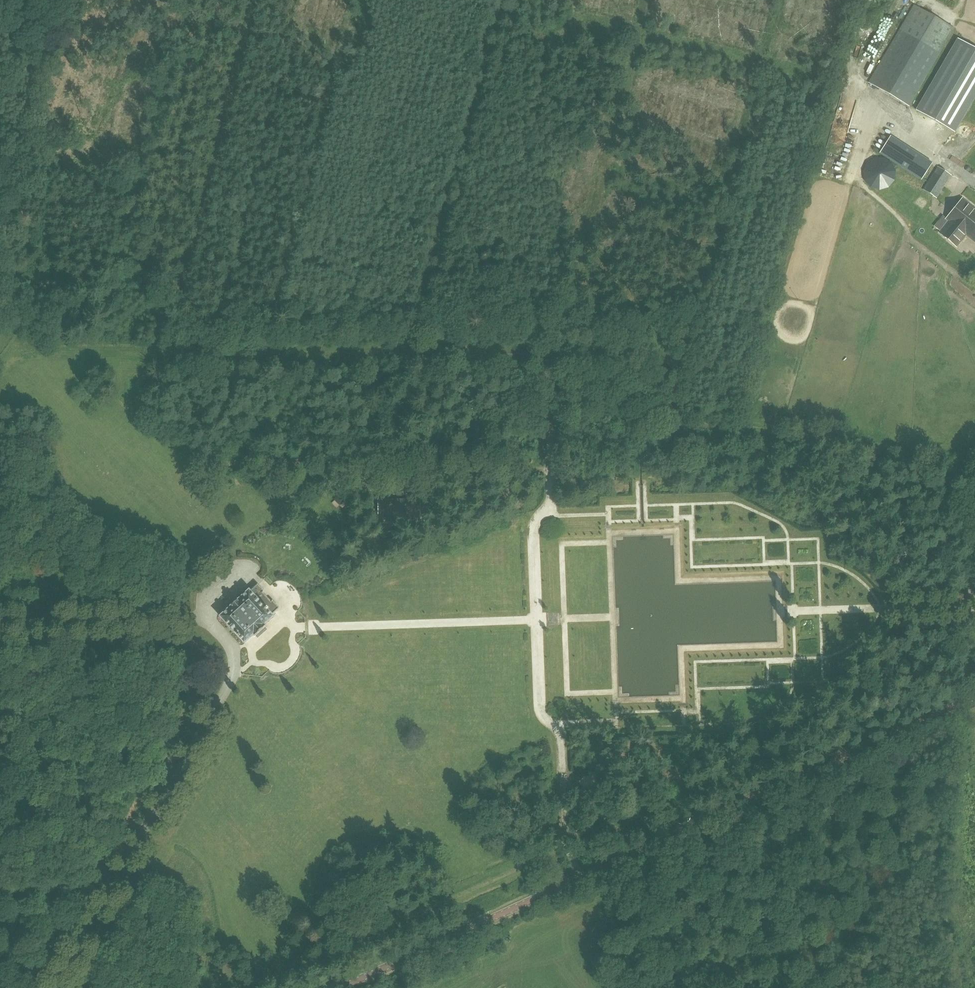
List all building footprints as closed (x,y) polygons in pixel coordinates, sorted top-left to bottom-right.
[(868,83),(909,106),(955,28),(913,4),(868,83)] [(957,39),(916,110),(953,131),(974,93),(974,49),(957,39)] [(921,180),(932,163),(890,135),(879,153),(921,180)] [(951,175),(938,167),(923,190),(936,198),(951,175)] [(962,199),(946,218),(949,221),(940,233),(956,246),(966,234),(974,242),(974,211),(974,210),(974,209),(962,199)] [(339,493),(334,499),(340,505),(345,499),(339,493)] [(378,499),(379,519),(420,518),(419,498),(378,499)] [(229,607),(220,616),(227,624),(236,634),(244,642),(252,634),(264,624),(273,616),(272,615),(256,598),(262,593),(264,591),(257,584),(250,591),(249,590),(239,598),(229,607)]
